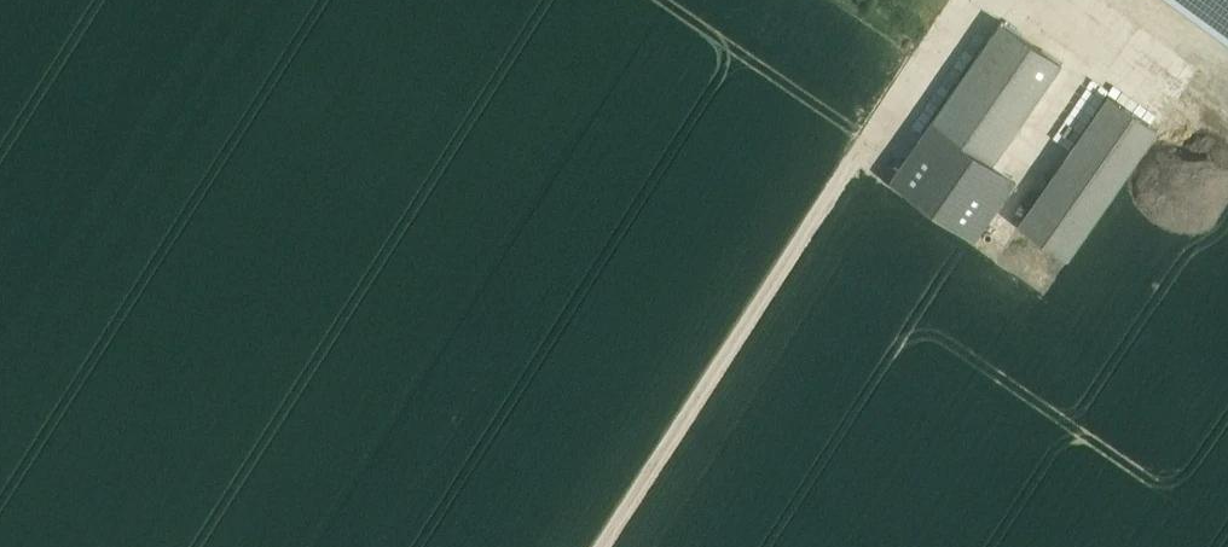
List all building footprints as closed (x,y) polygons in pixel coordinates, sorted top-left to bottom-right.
[(1225,29),(1227,32),(1227,0),(1185,0),(1225,29)] [(974,237),(1015,177),(991,161),(1061,61),(1001,19),(890,180),(974,237)] [(1066,254),(1141,147),(1155,128),(1107,95),(1018,221),(1066,254)]
